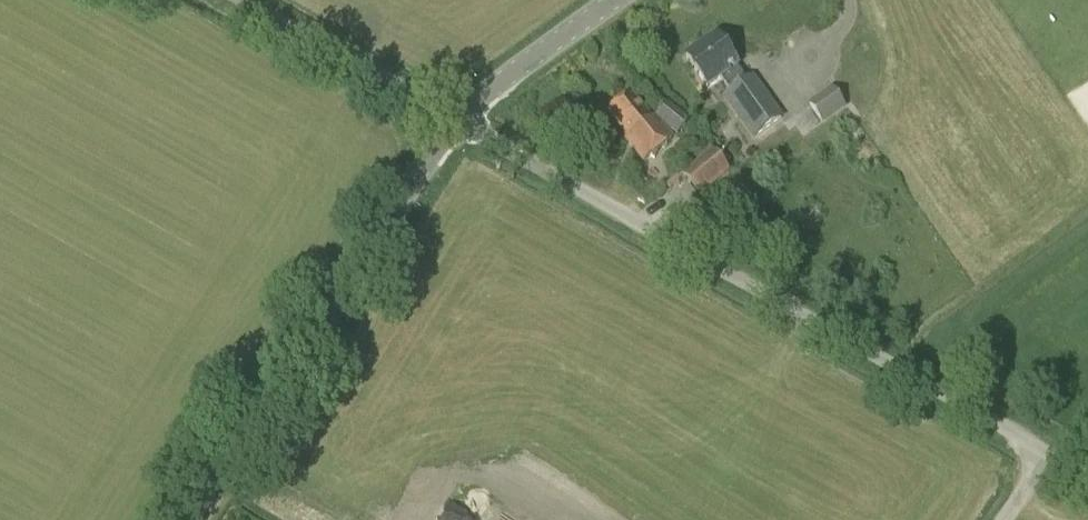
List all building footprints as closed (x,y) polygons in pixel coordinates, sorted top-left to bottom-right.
[(746,81),(738,69),(739,69),(715,36),(684,58),(707,91),(722,80),(731,92),(722,98),(753,141),(782,120),(752,77),(746,81)] [(823,126),(846,109),(830,88),(807,105),(823,126)] [(650,123),(630,97),(606,114),(626,141),(624,142),(641,164),(668,144),(652,122),(650,123)] [(676,137),(690,122),(668,103),(654,119),(676,137)] [(729,173),(711,151),(681,175),(699,197),(729,173)]
